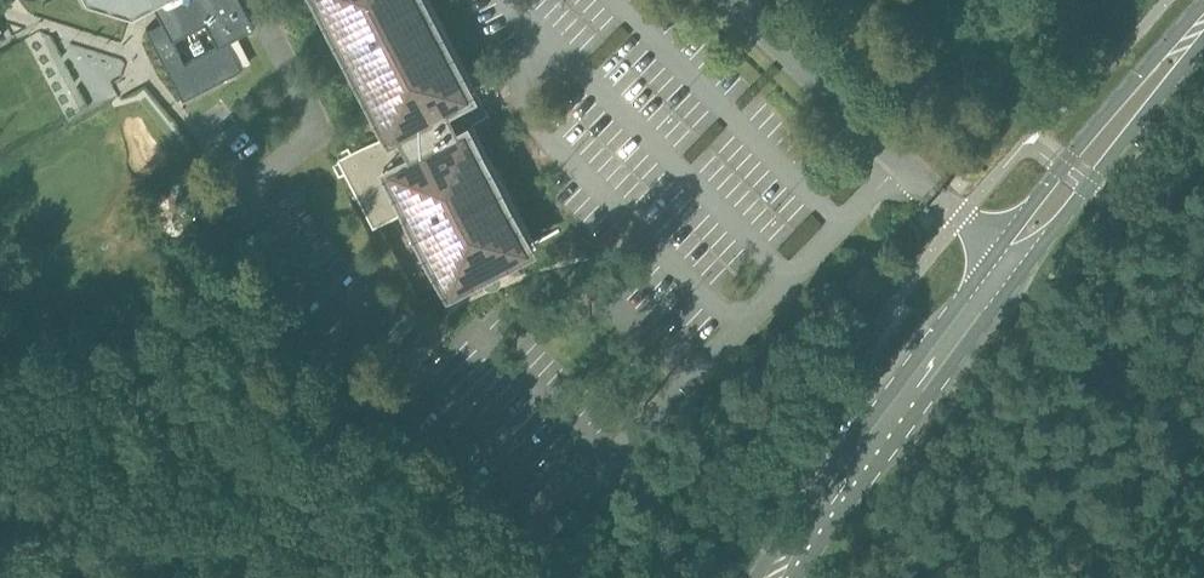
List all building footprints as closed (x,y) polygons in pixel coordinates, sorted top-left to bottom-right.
[(165,25),(151,32),(148,28),(147,29),(184,100),(244,69),(243,67),(239,69),(226,43),(255,28),(241,0),(152,0),(165,25)] [(385,137),(352,154),(349,149),(336,155),(339,161),(338,162),(338,163),(333,166),(339,179),(345,176),(374,230),(404,214),(448,297),(485,278),(488,281),(492,282),(497,281),(500,278),(501,274),(500,270),(538,250),(473,126),(490,117),(476,90),(429,0),(314,0),(385,137)]
